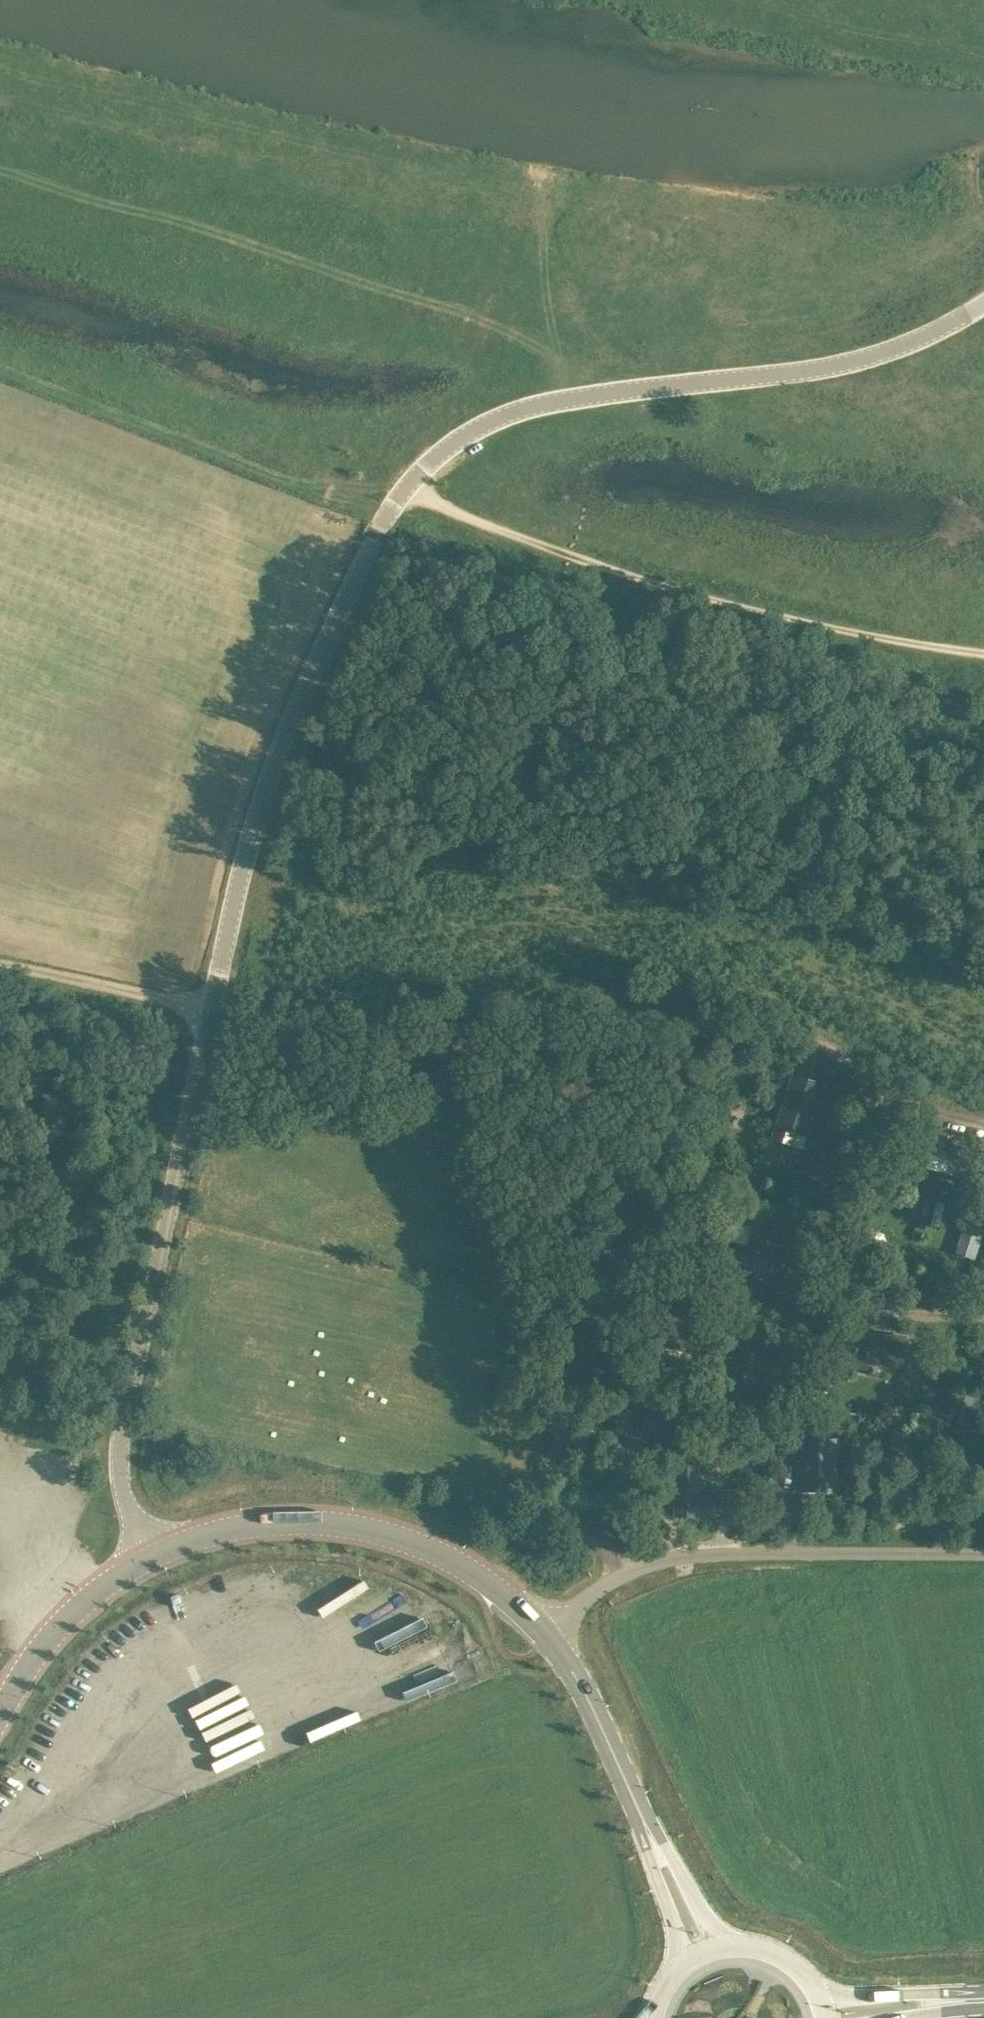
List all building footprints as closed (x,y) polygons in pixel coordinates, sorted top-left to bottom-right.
[(803,1149),(823,1085),(792,1075),(775,1125),(771,1139),(803,1149)] [(960,1175),(964,1164),(945,1158),(942,1169),(960,1175)] [(810,1159),(802,1187),(824,1194),(832,1166),(810,1159)] [(939,1171),(904,1163),(897,1189),(931,1198),(939,1171)] [(973,1258),(983,1224),(983,1222),(968,1217),(957,1252),(973,1258)] [(681,1275),(683,1260),(669,1258),(667,1273),(681,1275)] [(857,1331),(854,1351),(853,1361),(902,1367),(905,1337),(870,1333),(858,1332),(857,1331)] [(970,1424),(975,1409),(961,1404),(956,1419),(970,1424)] [(666,1419),(620,1411),(617,1430),(663,1438),(666,1419)] [(853,1412),(852,1424),(870,1426),(871,1414),(853,1412)] [(860,1429),(838,1428),(837,1439),(860,1440),(860,1429)] [(687,1455),(692,1441),(683,1437),(677,1451),(687,1455)] [(800,1438),(799,1490),(838,1491),(838,1439),(800,1438)] [(697,1490),(697,1466),(677,1466),(676,1516),(697,1516),(697,1512),(745,1513),(744,1491),(697,1490)] [(385,1673),(376,1676),(373,1677),(376,1677),(387,1706),(397,1702),(399,1702),(420,1694),(419,1675),(409,1676),(386,1685),(385,1676),(405,1675),(405,1667),(423,1666),(424,1671),(426,1691),(435,1688),(414,1632),(416,1662),(409,1665),(406,1665),(385,1673)] [(205,1728),(214,1748),(264,1726),(256,1706),(205,1728)]
